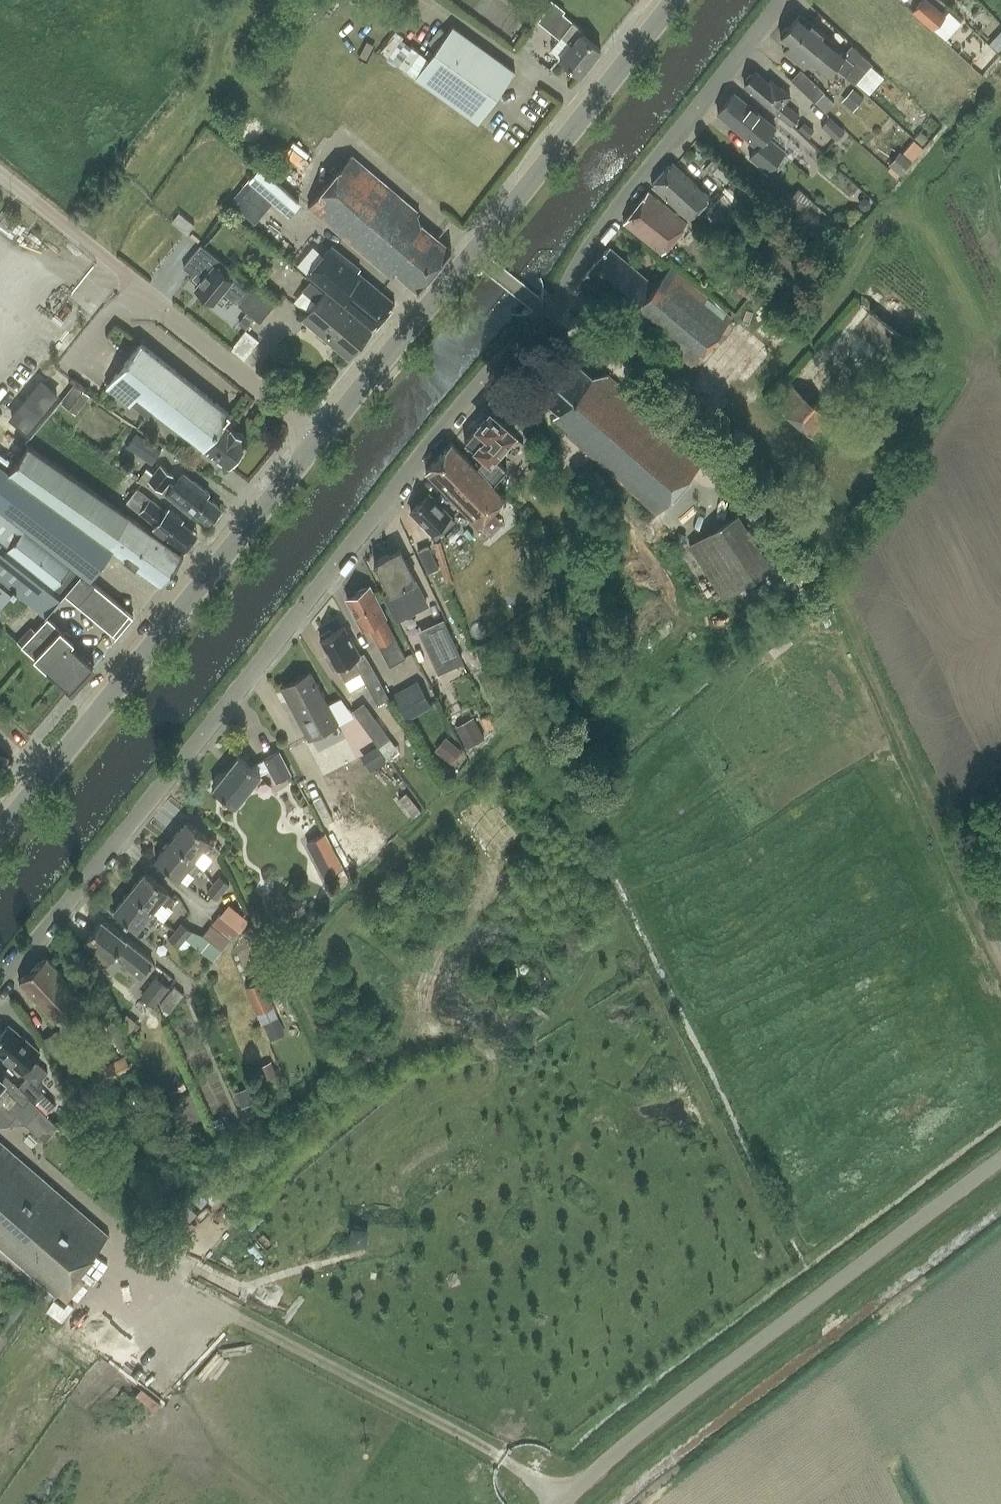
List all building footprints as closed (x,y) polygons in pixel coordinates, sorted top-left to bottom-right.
[(577,73),(581,75),(601,50),(598,47),(595,46),(597,44),(584,33),(586,30),(565,14),(567,11),(554,0),(544,0),(532,15),(561,38),(551,51),(561,58),(577,73)] [(914,13),(934,30),(934,29),(946,16),(928,0),(925,0),(914,13)] [(851,46),(846,52),(800,14),(791,26),(829,58),(833,54),(839,61),(845,55),(855,63),(850,69),(852,71),(850,73),(858,81),(873,64),(851,46)] [(855,84),(858,81),(850,73),(852,71),(850,69),(855,63),(845,55),(839,61),(833,54),(829,58),(791,26),(781,38),(791,46),(789,49),(807,64),(810,61),(827,76),(835,66),(855,84)] [(515,72),(452,27),(415,77),(478,123),(515,72)] [(792,82),(815,103),(825,92),(802,71),(792,82)] [(756,72),(744,86),(792,125),(800,115),(785,102),(791,94),(772,79),(769,82),(756,72)] [(768,174),(785,152),(767,137),(775,127),(735,93),(734,93),(718,113),(758,145),(748,158),(768,174)] [(822,127),(837,140),(846,130),(831,117),(822,127)] [(814,131),(805,123),(799,129),(808,137),(814,131)] [(913,161),(923,149),(914,141),(904,153),(913,161)] [(900,175),(912,162),(903,154),(891,167),(900,175)] [(418,291),(446,257),(452,250),(420,224),(418,214),(420,213),(352,155),(309,206),(393,278),(397,273),(415,289),(418,291)] [(713,158),(705,168),(713,174),(721,164),(713,158)] [(672,163),(652,185),(690,219),(709,197),(672,163)] [(259,168),(258,170),(230,203),(256,224),(274,201),(289,214),(300,202),(259,168)] [(799,188),(783,205),(831,248),(847,231),(799,188)] [(648,191),(624,222),(662,253),(686,224),(648,191)] [(724,230),(734,218),(716,202),(705,213),(724,230)] [(237,303),(250,287),(235,275),(237,273),(202,245),(199,248),(183,267),(193,275),(190,279),(198,285),(195,289),(214,303),(223,292),(237,303)] [(374,328),(395,303),(358,272),(360,269),(332,246),(309,274),(374,328)] [(609,247),(584,276),(692,365),(731,318),(670,267),(654,286),(609,247)] [(307,314),(303,319),(350,358),(371,331),(310,281),(303,290),(304,291),(317,302),(307,314)] [(260,323),(278,301),(256,283),(238,305),(260,323)] [(246,329),(255,318),(248,313),(239,324),(246,329)] [(245,360),(260,341),(247,331),(231,350),(245,360)] [(155,409),(224,464),(227,466),(247,441),(223,421),(230,414),(141,343),(106,386),(129,405),(130,404),(148,418),(155,409)] [(565,352),(533,388),(559,411),(554,417),(569,430),(566,433),(657,513),(704,460),(607,374),(605,376),(591,375),(565,352)] [(76,385),(62,404),(77,414),(90,396),(76,385)] [(831,388),(802,403),(821,438),(849,424),(831,388)] [(479,425),(464,441),(483,458),(478,464),(494,483),(507,468),(495,457),(516,435),(490,412),(490,413),(483,412),(478,418),(479,425)] [(152,464),(162,450),(137,433),(127,448),(152,464)] [(452,443),(446,450),(426,471),(478,525),(505,498),(452,443)] [(90,579),(113,548),(158,582),(162,585),(184,554),(28,446),(10,471),(0,463),(0,508),(90,579)] [(183,503),(205,521),(208,523),(220,508),(201,492),(204,489),(184,473),(179,479),(161,465),(149,481),(162,492),(165,488),(169,491),(167,494),(181,506),(183,503)] [(168,537),(181,548),(184,550),(197,534),(181,522),(181,518),(169,508),(165,512),(137,489),(127,501),(155,524),(152,528),(166,539),(168,537)] [(429,494),(411,511),(420,521),(419,522),(428,531),(431,531),(437,538),(455,520),(429,494)] [(0,508),(0,608),(14,591),(44,616),(64,592),(114,633),(131,612),(90,579),(0,508)] [(722,600),(772,568),(738,514),(688,546),(722,600)] [(418,551),(427,573),(438,568),(429,546),(418,551)] [(400,549),(374,562),(390,592),(384,595),(396,618),(427,602),(415,581),(400,549)] [(586,565),(578,555),(570,563),(577,572),(586,565)] [(369,587),(347,598),(355,613),(356,620),(362,630),(369,626),(378,645),(389,666),(406,658),(394,636),(385,618),(385,617),(369,587)] [(69,690),(92,664),(70,644),(73,641),(47,618),(21,646),(69,690)] [(426,630),(444,671),(464,661),(445,621),(426,630)] [(344,626),(320,639),(328,651),(326,657),(333,669),(338,667),(345,680),(360,672),(378,704),(389,697),(364,653),(360,655),(344,626)] [(310,673),(282,688),(310,739),(338,724),(310,673)] [(396,699),(409,723),(434,709),(420,685),(396,699)] [(379,748),(390,740),(364,705),(353,713),(379,748)] [(467,747),(485,738),(474,716),(455,726),(467,747)] [(435,751),(452,763),(462,751),(445,738),(435,751)] [(276,780),(290,773),(279,750),(250,764),(239,756),(213,787),(234,804),(260,772),(269,767),(276,780)] [(173,839),(194,856),(201,848),(208,853),(213,857),(220,849),(215,844),(208,839),(210,837),(187,821),(173,839)] [(306,843),(325,877),(345,867),(326,832),(306,843)] [(193,858),(194,856),(173,839),(156,860),(178,877),(187,884),(195,875),(192,873),(199,863),(193,858)] [(131,891),(153,908),(160,900),(166,905),(173,896),(167,891),(169,890),(146,872),(131,891)] [(220,877),(214,884),(224,892),(230,884),(220,877)] [(214,884),(208,892),(218,900),(224,892),(214,884)] [(151,911),(153,908),(131,891),(114,911),(137,929),(145,919),(151,924),(158,916),(151,911)] [(231,939),(238,930),(220,915),(212,924),(231,939)] [(101,921),(86,940),(98,950),(91,959),(104,969),(111,959),(110,959),(114,954),(142,974),(153,959),(101,921)] [(176,931),(186,938),(192,930),(183,923),(176,931)] [(193,931),(187,939),(200,949),(214,960),(229,940),(211,925),(203,935),(193,931)] [(179,946),(186,938),(176,931),(170,939),(179,946)] [(47,958),(20,981),(55,1022),(86,994),(71,978),(67,982),(47,958)] [(155,1008),(170,988),(155,977),(140,997),(155,1008)] [(259,1013),(274,1007),(262,979),(247,986),(259,1013)] [(169,1012),(184,993),(175,986),(160,1006),(169,1012)] [(284,1030),(278,1018),(265,1024),(270,1036),(284,1030)] [(106,1024),(121,1053),(130,1048),(114,1019),(106,1024)] [(37,1085),(48,1072),(33,1059),(40,1052),(10,1026),(0,1037),(0,1054),(22,1073),(28,1078),(19,1087),(30,1098),(35,1103),(45,1094),(37,1085)] [(131,1066),(126,1055),(90,1071),(95,1082),(131,1066)] [(19,1087),(14,1081),(13,1082),(4,1073),(0,1077),(0,1124),(2,1126),(7,1125),(30,1098),(19,1087)] [(258,1101),(255,1094),(239,1100),(242,1108),(258,1101)] [(225,1128),(222,1119),(212,1122),(216,1132),(225,1128)] [(108,1236),(10,1152),(0,1143),(0,1245),(58,1295),(108,1236)]
